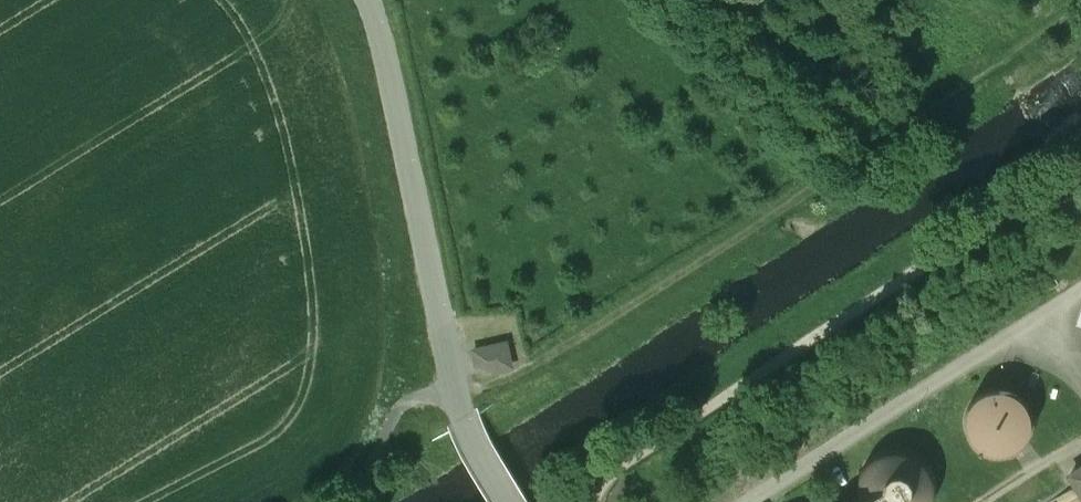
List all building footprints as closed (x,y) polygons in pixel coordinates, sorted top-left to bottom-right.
[(505,337),(469,345),(475,372),(511,365),(505,337)] [(988,454),(999,455),(1011,452),(1020,446),(1027,437),(1031,425),(1030,414),(1025,403),(1017,395),(1007,390),(995,388),(984,391),(974,397),(967,407),(964,418),(965,430),(969,440),(977,449),(988,454)] [(936,490),(935,477),(929,464),(920,455),(908,449),(894,447),(881,451),(870,458),(862,469),(858,482),(859,495),(861,499),(856,501),(932,501),(936,490)] [(1080,501),(1080,458),(1061,470),(1080,501)]
